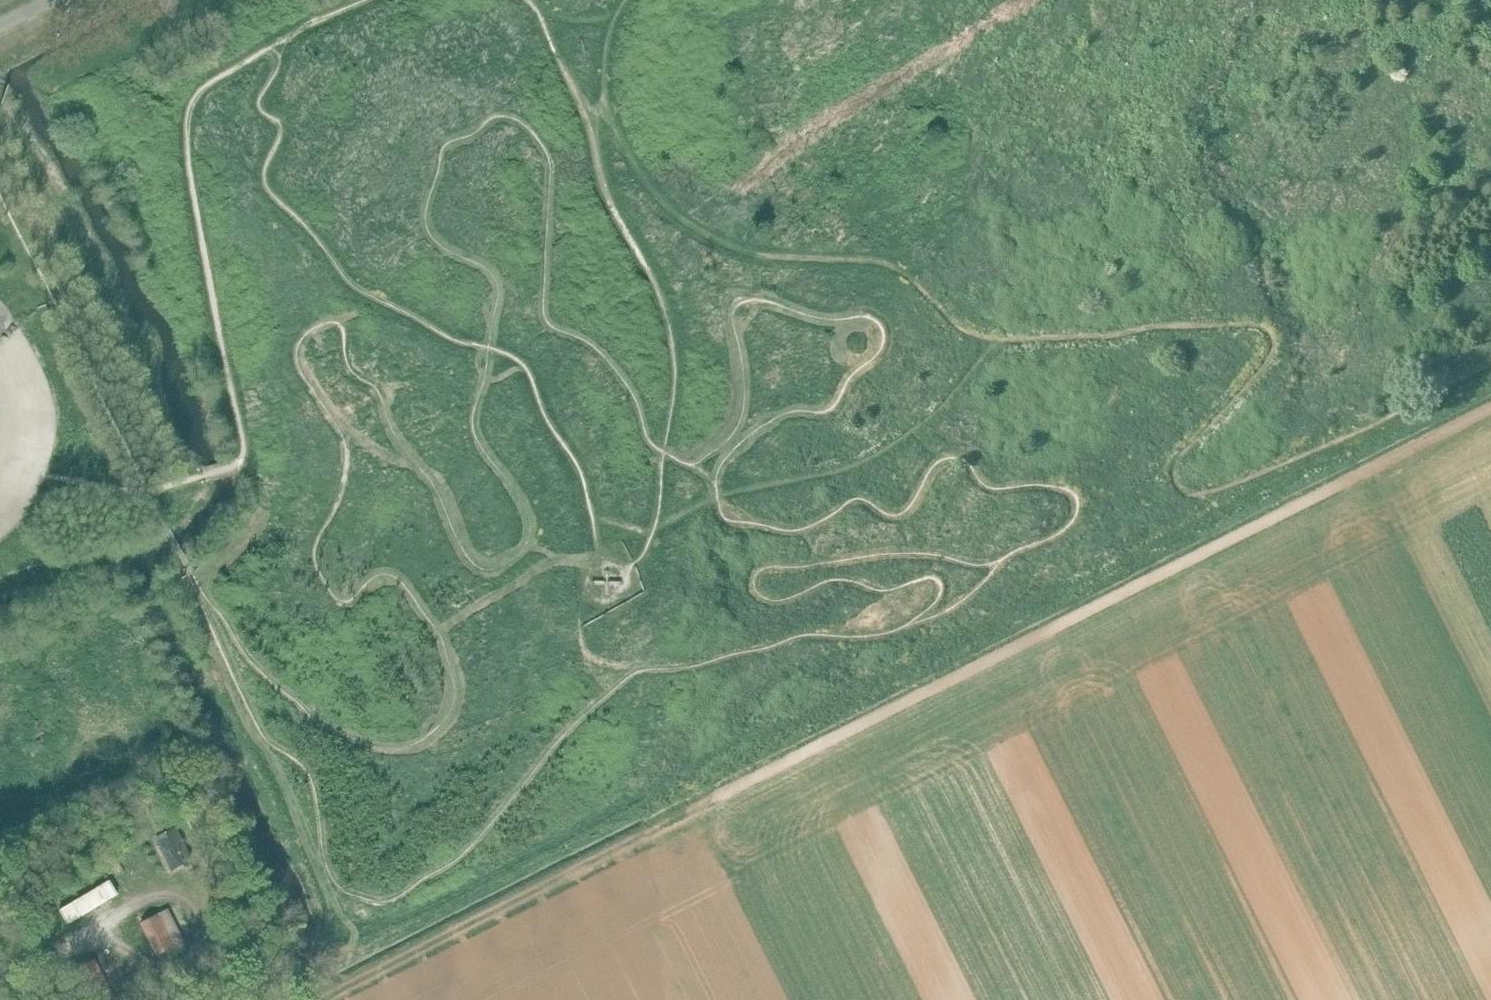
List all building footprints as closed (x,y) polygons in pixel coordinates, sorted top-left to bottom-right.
[(177,827),(156,838),(172,871),(192,861),(177,827)] [(68,924),(118,895),(109,881),(60,910),(68,924)] [(174,947),(158,916),(141,924),(157,956),(174,947)] [(73,973),(86,999),(115,999),(96,962),(73,973)]
